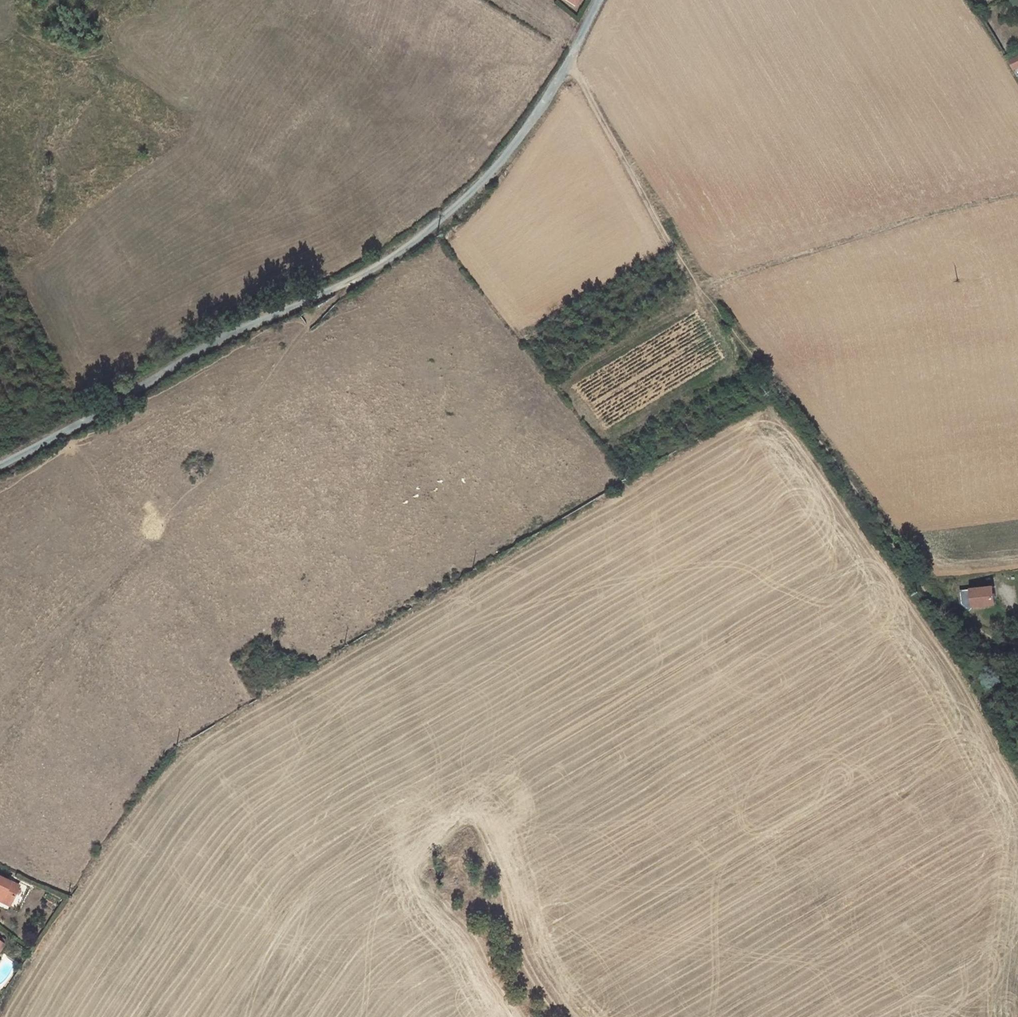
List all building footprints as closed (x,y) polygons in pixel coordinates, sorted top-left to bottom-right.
[(1009,61),(1013,70),(1017,68),(1017,57),(1009,61)] [(994,587),(961,589),(962,606),(969,611),(972,605),(995,604),(994,587)] [(12,903),(20,886),(0,877),(0,897),(12,903)] [(11,906),(12,903),(0,897),(0,901),(11,906)]
